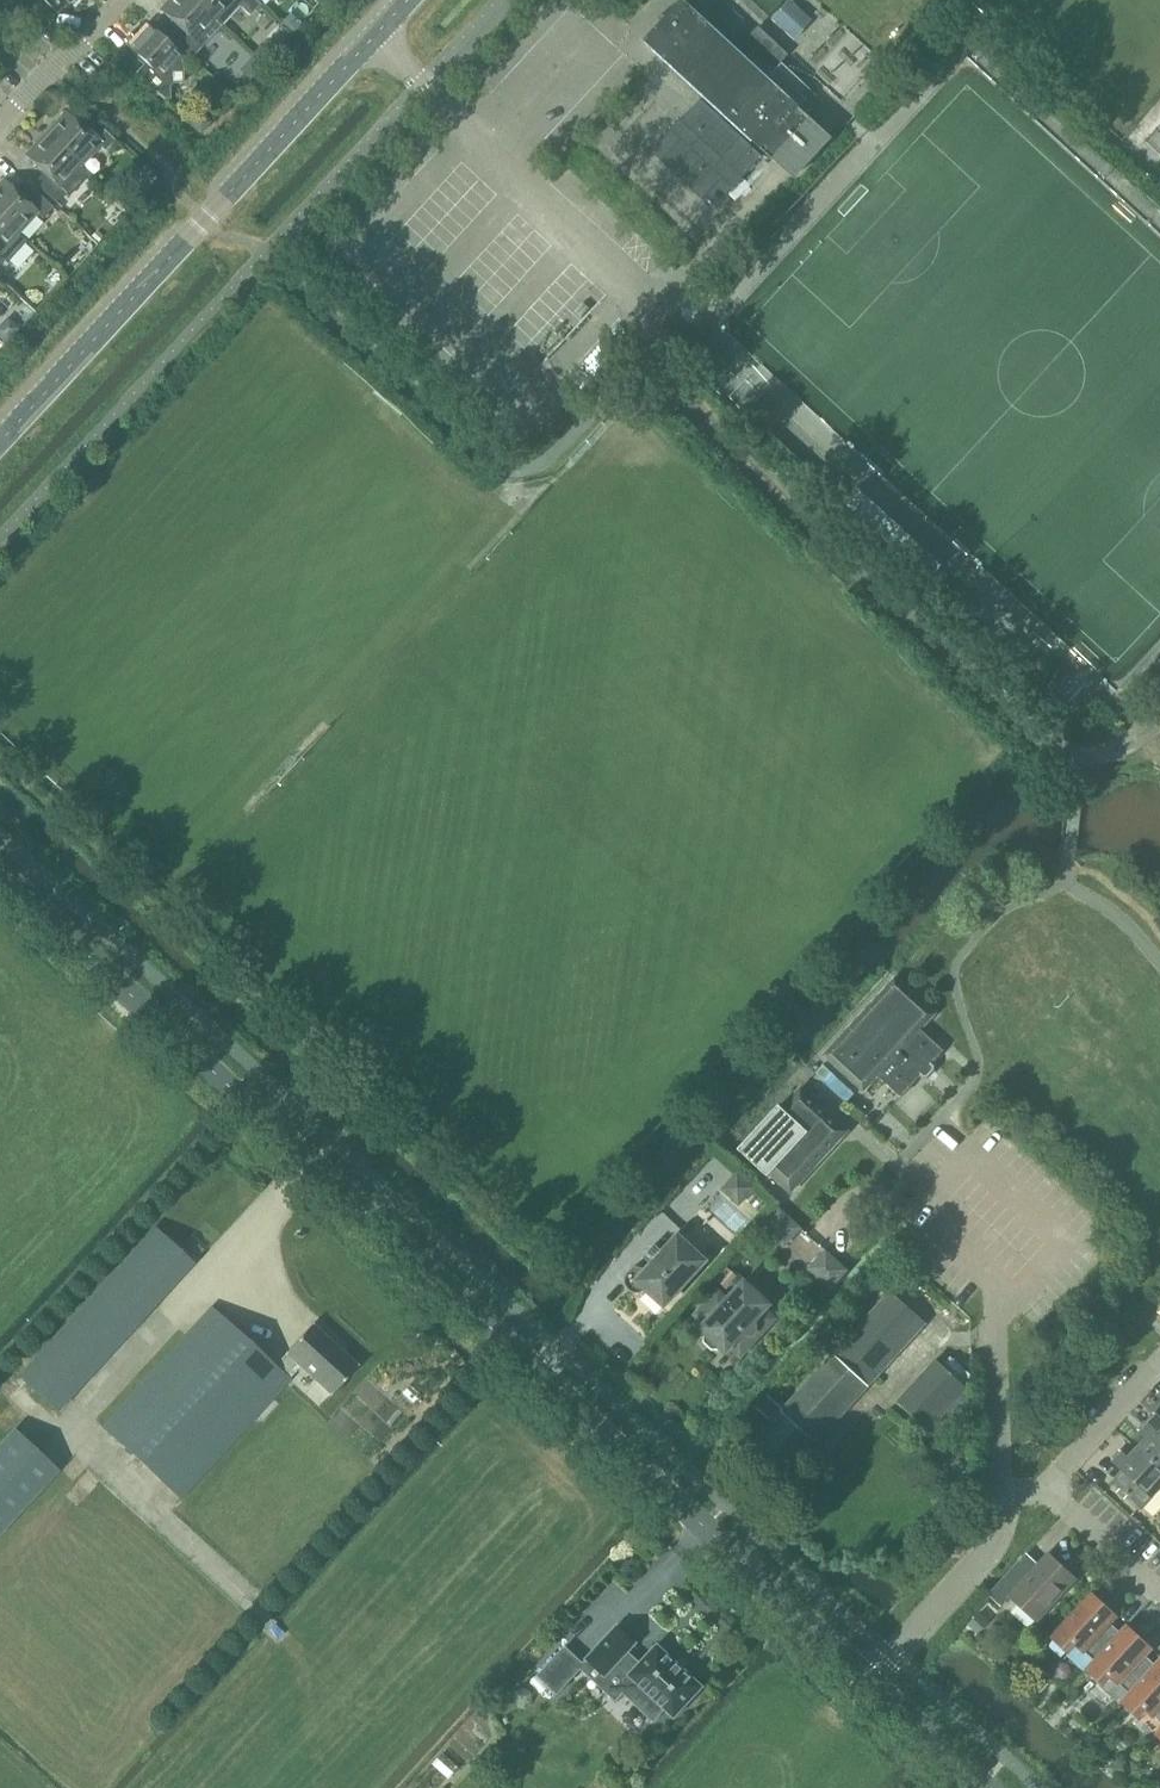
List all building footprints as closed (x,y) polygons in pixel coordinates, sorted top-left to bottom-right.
[(59,8),(64,3),(67,5),(72,0),(42,0),(55,12),(59,8)] [(214,21),(215,21),(205,11),(193,0),(170,0),(160,11),(178,27),(168,37),(192,58),(221,27),(214,21)] [(238,3),(249,13),(259,3),(256,0),(193,0),(205,11),(219,24),(238,3)] [(775,15),(797,35),(815,16),(797,0),(790,0),(775,15)] [(645,44),(673,69),(762,151),(763,150),(775,160),(774,161),(793,178),(830,138),(811,121),(799,110),(805,104),(813,94),(781,64),(767,79),(735,50),(703,21),(683,2),(645,44)] [(145,63),(135,73),(158,94),(168,83),(163,78),(182,57),(147,24),(127,46),(145,63)] [(651,154),(711,212),(732,190),(734,192),(743,182),(741,181),(761,159),(701,102),(681,123),(679,121),(670,131),(672,133),(651,154)] [(74,122),(65,114),(45,135),(80,167),(99,147),(105,152),(115,141),(84,112),(74,122)] [(88,177),(79,169),(80,167),(45,135),(26,156),(43,172),(33,183),(56,204),(67,192),(71,196),(88,177)] [(53,208),(30,187),(20,197),(2,180),(0,183),(0,218),(23,240),(53,208)] [(0,218),(0,265),(5,260),(7,262),(25,243),(23,240),(0,218)] [(18,330),(7,320),(0,327),(0,339),(5,343),(18,330)] [(845,500),(930,579),(943,564),(858,486),(845,500)] [(826,1056),(864,1092),(877,1077),(901,1099),(922,1076),(924,1078),(928,1078),(934,1071),(934,1068),(931,1066),(944,1052),(920,1030),(934,1016),(896,981),(826,1056)] [(771,1175),(791,1193),(840,1141),(839,1125),(801,1090),(783,1110),(779,1107),(739,1151),(768,1178),(771,1175)] [(757,1190),(738,1173),(722,1191),(741,1208),(757,1190)] [(779,1211),(763,1228),(784,1247),(800,1230),(779,1211)] [(58,1412),(193,1264),(155,1229),(20,1377),(58,1412)] [(678,1237),(664,1253),(655,1245),(643,1258),(652,1266),(648,1270),(635,1267),(628,1274),(625,1280),(625,1286),(629,1291),(627,1293),(628,1294),(630,1292),(635,1295),(641,1295),(647,1291),(665,1308),(707,1262),(678,1237)] [(846,1272),(825,1253),(809,1270),(830,1290),(846,1272)] [(912,1269),(911,1270),(902,1280),(913,1289),(922,1279),(912,1269)] [(741,1358),(775,1320),(764,1310),(767,1307),(745,1286),(730,1302),(718,1292),(696,1316),(707,1327),(704,1330),(708,1334),(705,1338),(705,1343),(713,1351),(718,1350),(722,1347),(726,1350),(729,1347),(741,1358)] [(786,1476),(925,1324),(891,1292),(786,1406),(783,1403),(780,1406),(770,1397),(758,1410),(772,1422),(751,1444),(786,1476)] [(331,1396),(358,1366),(314,1325),(275,1367),(211,1309),(104,1427),(182,1499),(290,1381),(289,1379),(300,1367),(331,1396)] [(952,1354),(942,1365),(936,1360),(897,1402),(929,1431),(968,1390),(964,1386),(974,1374),(952,1354)] [(410,1386),(402,1394),(412,1403),(419,1395),(410,1386)] [(1149,1424),(1159,1434),(1159,1417),(1157,1415),(1149,1424)] [(1138,1449),(1159,1469),(1159,1434),(1149,1424),(1140,1434),(1146,1440),(1138,1449)] [(60,1471),(16,1431),(0,1449),(0,1537),(60,1471)] [(1113,1463),(1123,1472),(1114,1482),(1142,1508),(1159,1489),(1159,1469),(1138,1449),(1129,1458),(1123,1453),(1113,1463)] [(1019,1561),(988,1595),(1002,1607),(1011,1597),(1037,1621),(1076,1579),(1048,1554),(1031,1572),(1019,1561)] [(1092,1594),(1052,1637),(1069,1652),(1066,1655),(1084,1673),(1087,1670),(1121,1633),(1110,1623),(1116,1617),(1092,1594)] [(617,1626),(587,1658),(606,1676),(617,1664),(634,1679),(623,1691),(654,1720),(665,1709),(674,1717),(703,1687),(657,1645),(640,1664),(627,1652),(636,1644),(617,1626)] [(1121,1633),(1087,1670),(1103,1684),(1100,1687),(1120,1705),(1122,1702),(1130,1694),(1156,1665),(1145,1655),(1151,1649),(1127,1627),(1121,1633)] [(583,1665),(565,1648),(539,1676),(557,1693),(583,1665)] [(1122,1702),(1139,1717),(1146,1709),(1154,1716),(1159,1721),(1159,1661),(1156,1665),(1130,1694),(1122,1702)] [(443,1753),(433,1764),(449,1778),(458,1767),(443,1753)]
